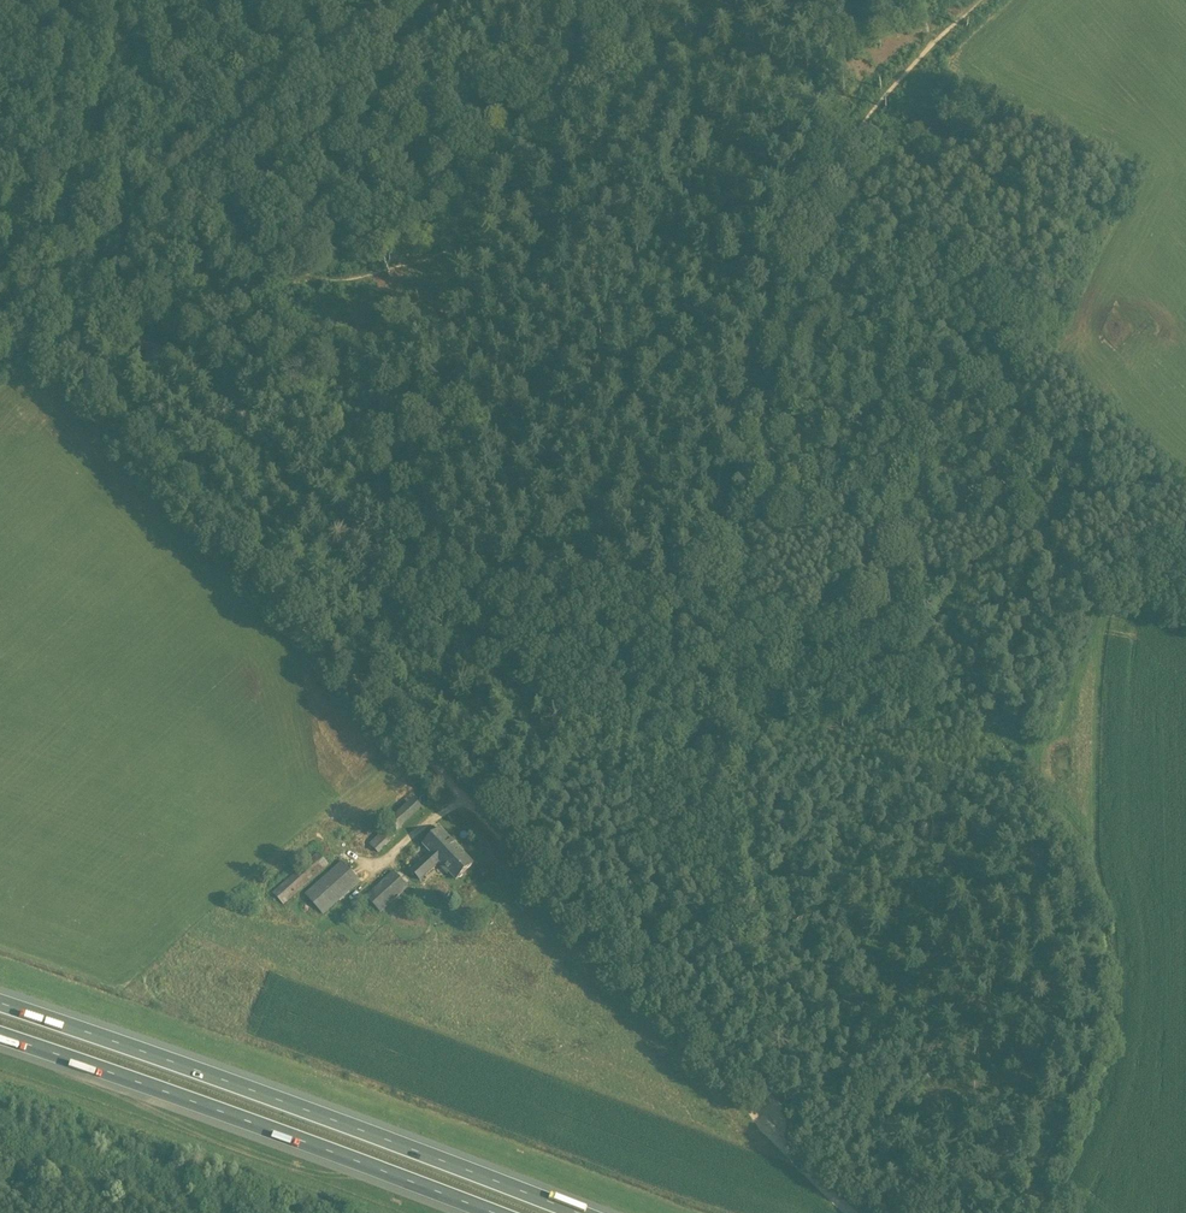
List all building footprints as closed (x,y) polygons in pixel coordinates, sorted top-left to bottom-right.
[(422,809),(414,800),(395,816),(391,812),(385,817),(389,822),(388,822),(396,831),(422,809)] [(440,863),(439,863),(457,846),(441,828),(423,845),(430,853),(410,871),(420,882),(440,863)] [(393,839),(384,830),(369,845),(378,854),(393,839)] [(439,863),(440,863),(443,866),(441,868),(447,874),(448,873),(456,881),(474,864),(457,846),(439,863)] [(273,893),(284,906),(329,865),(318,853),(273,893)] [(323,916),(361,882),(342,861),(305,895),(323,916)] [(393,871),(366,897),(381,914),(409,888),(393,871)]
